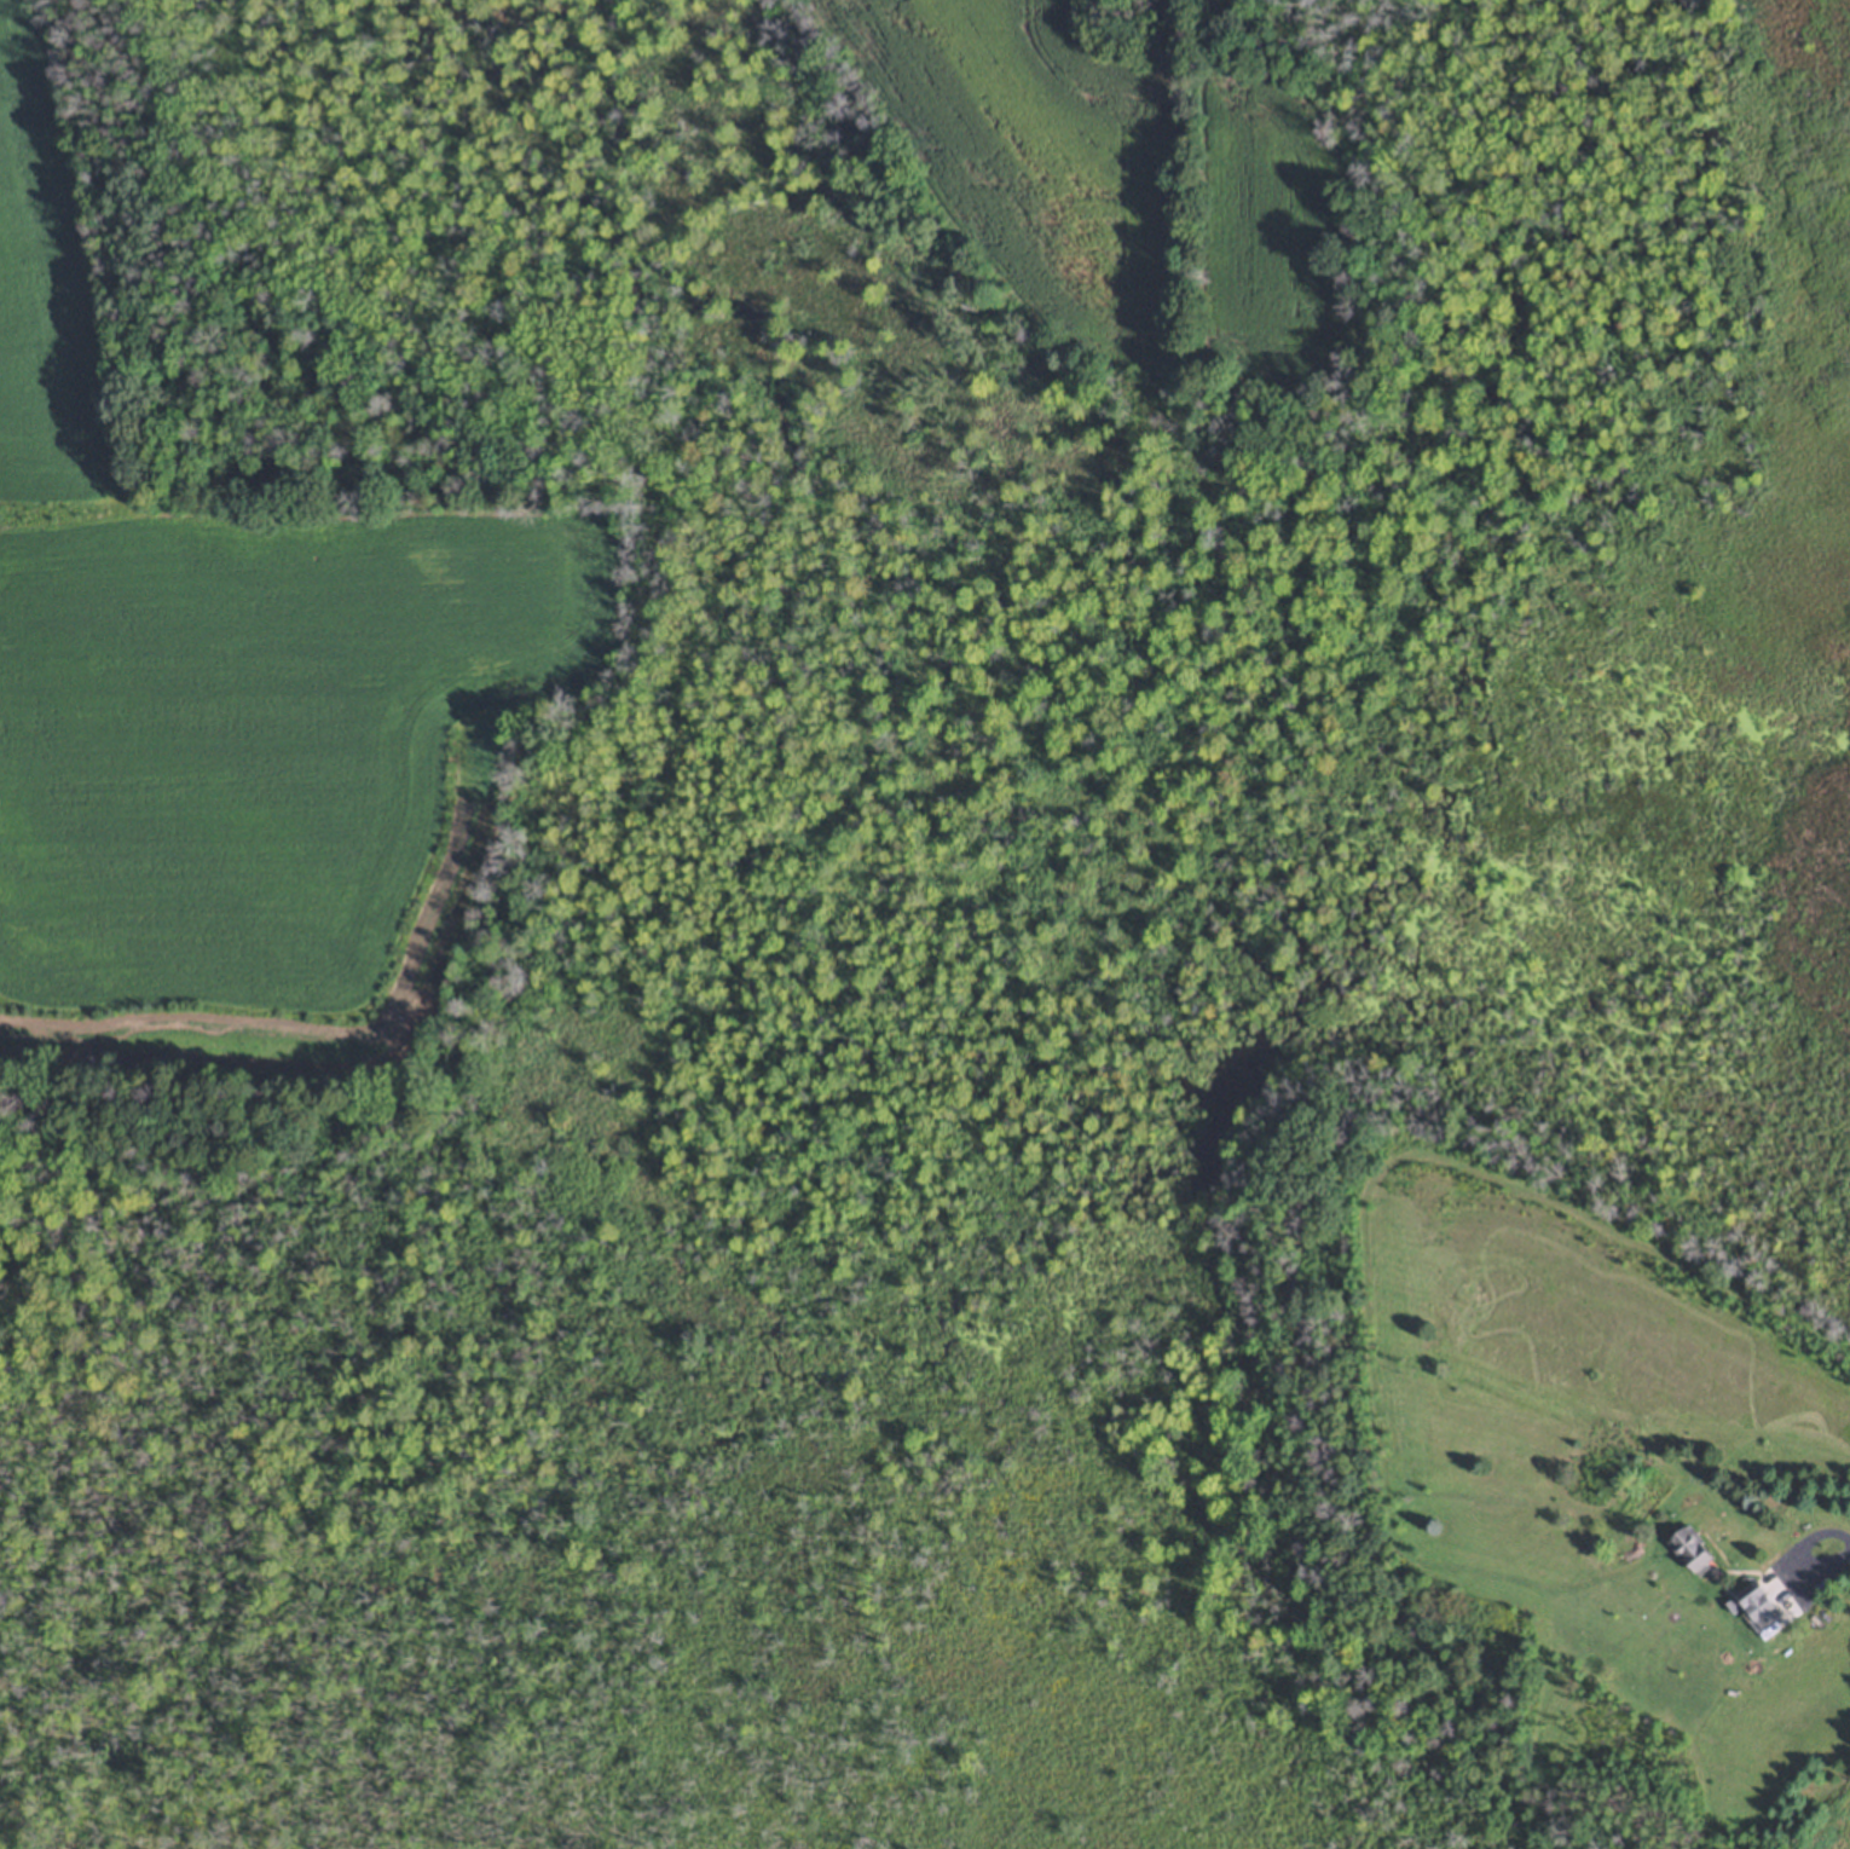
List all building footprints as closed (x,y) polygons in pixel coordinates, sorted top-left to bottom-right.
[(1692,1580),(1713,1563),(1683,1526),(1662,1542),(1692,1580)] [(1759,1634),(1780,1617),(1751,1581),(1730,1599),(1759,1634)]
